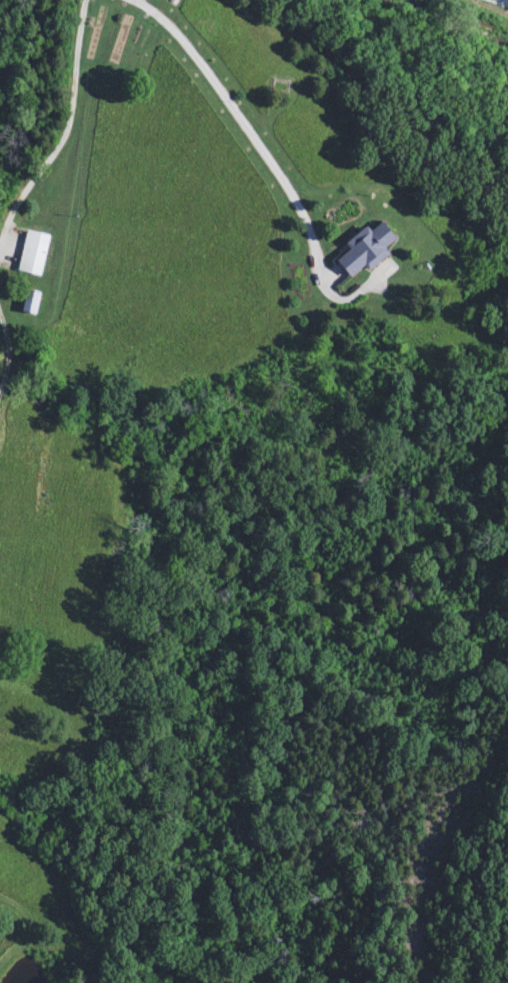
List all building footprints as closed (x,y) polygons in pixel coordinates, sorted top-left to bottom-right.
[(344,244),(348,250),(336,260),(350,278),(363,267),(367,272),(388,255),(383,249),(394,239),(380,222),(370,231),(366,226),(344,244)] [(39,277),(48,236),(26,231),(16,272),(39,277)] [(21,313),(35,315),(38,293),(24,291),(21,313)]
